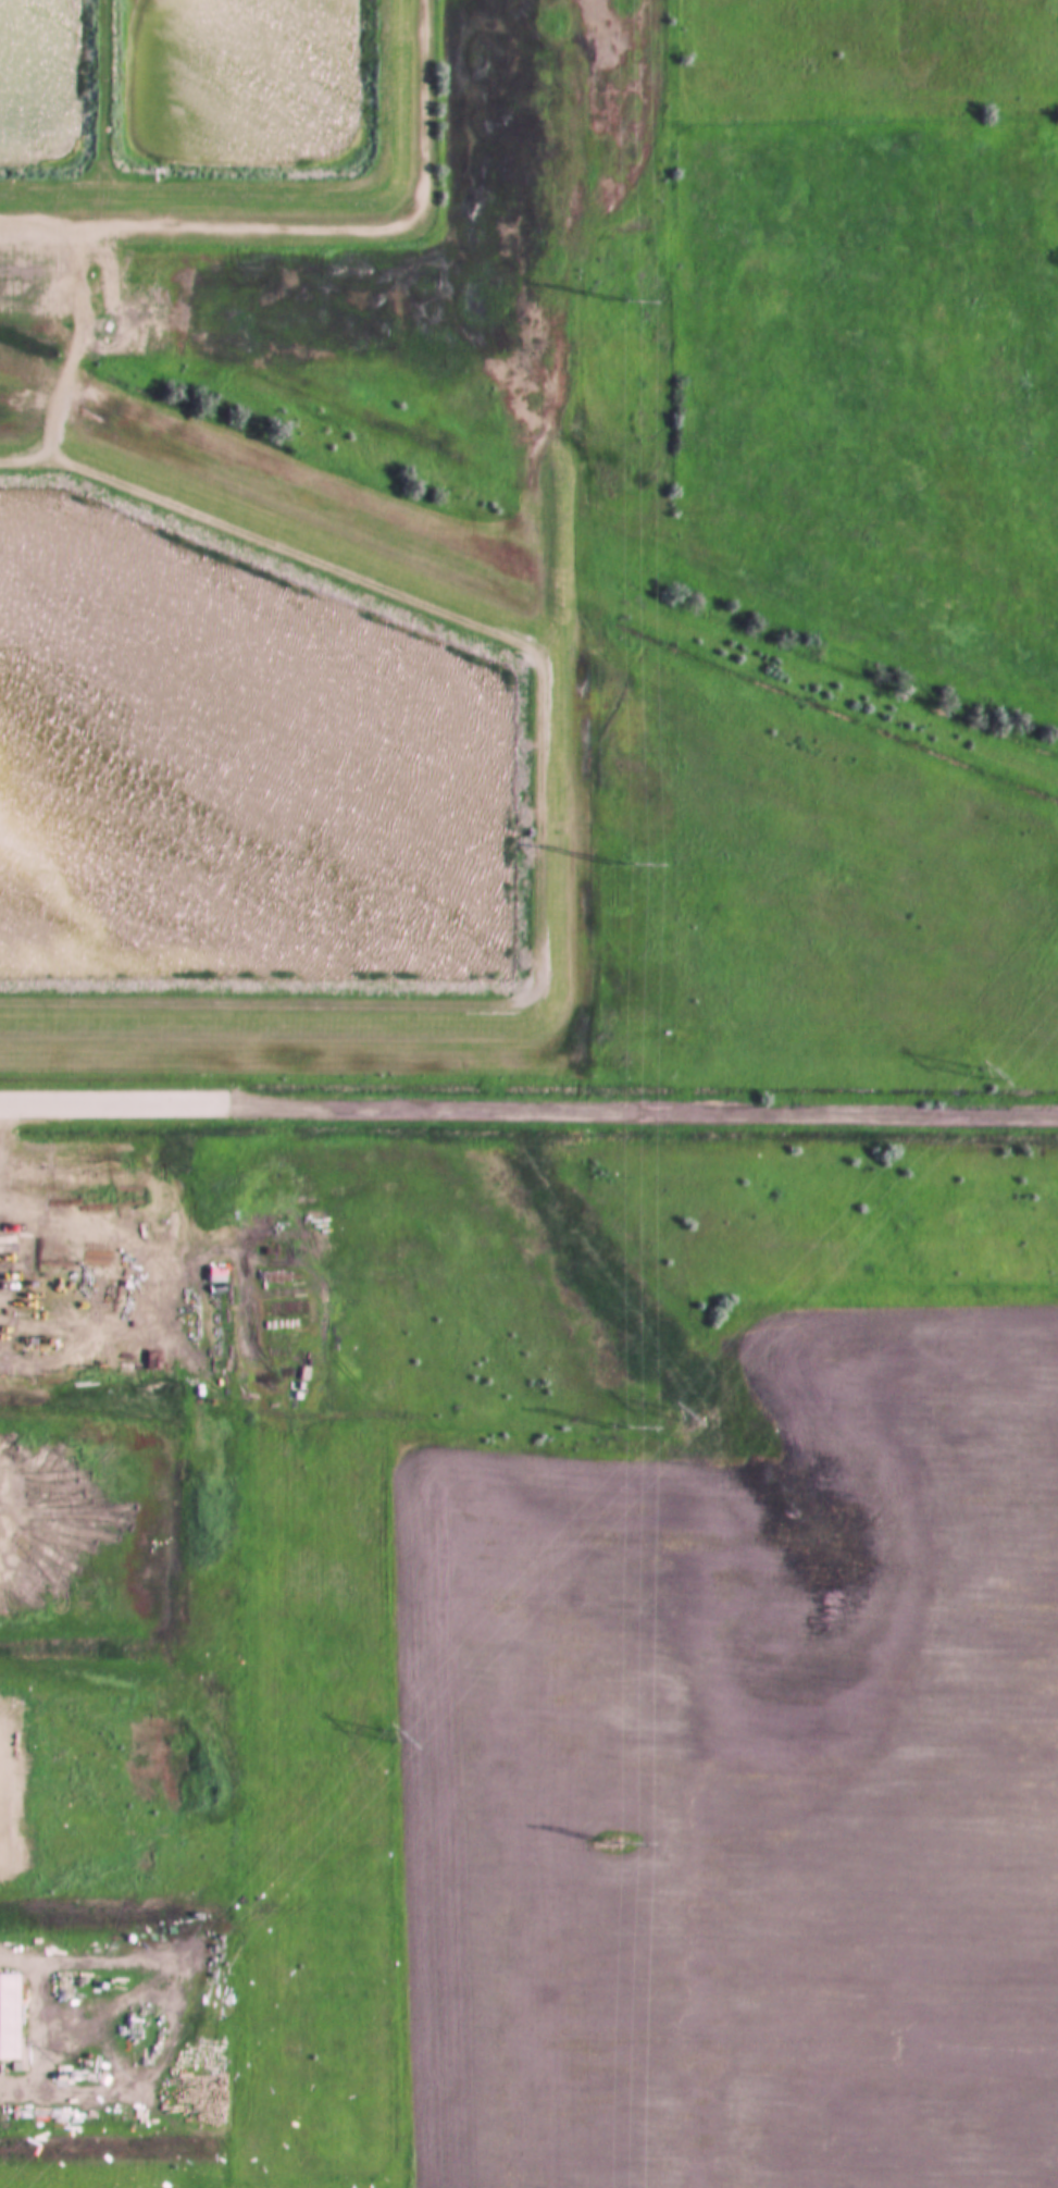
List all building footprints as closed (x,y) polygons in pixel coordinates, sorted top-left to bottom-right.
[(10,2055),(0,2055),(0,1969),(10,1969),(10,2055)]
